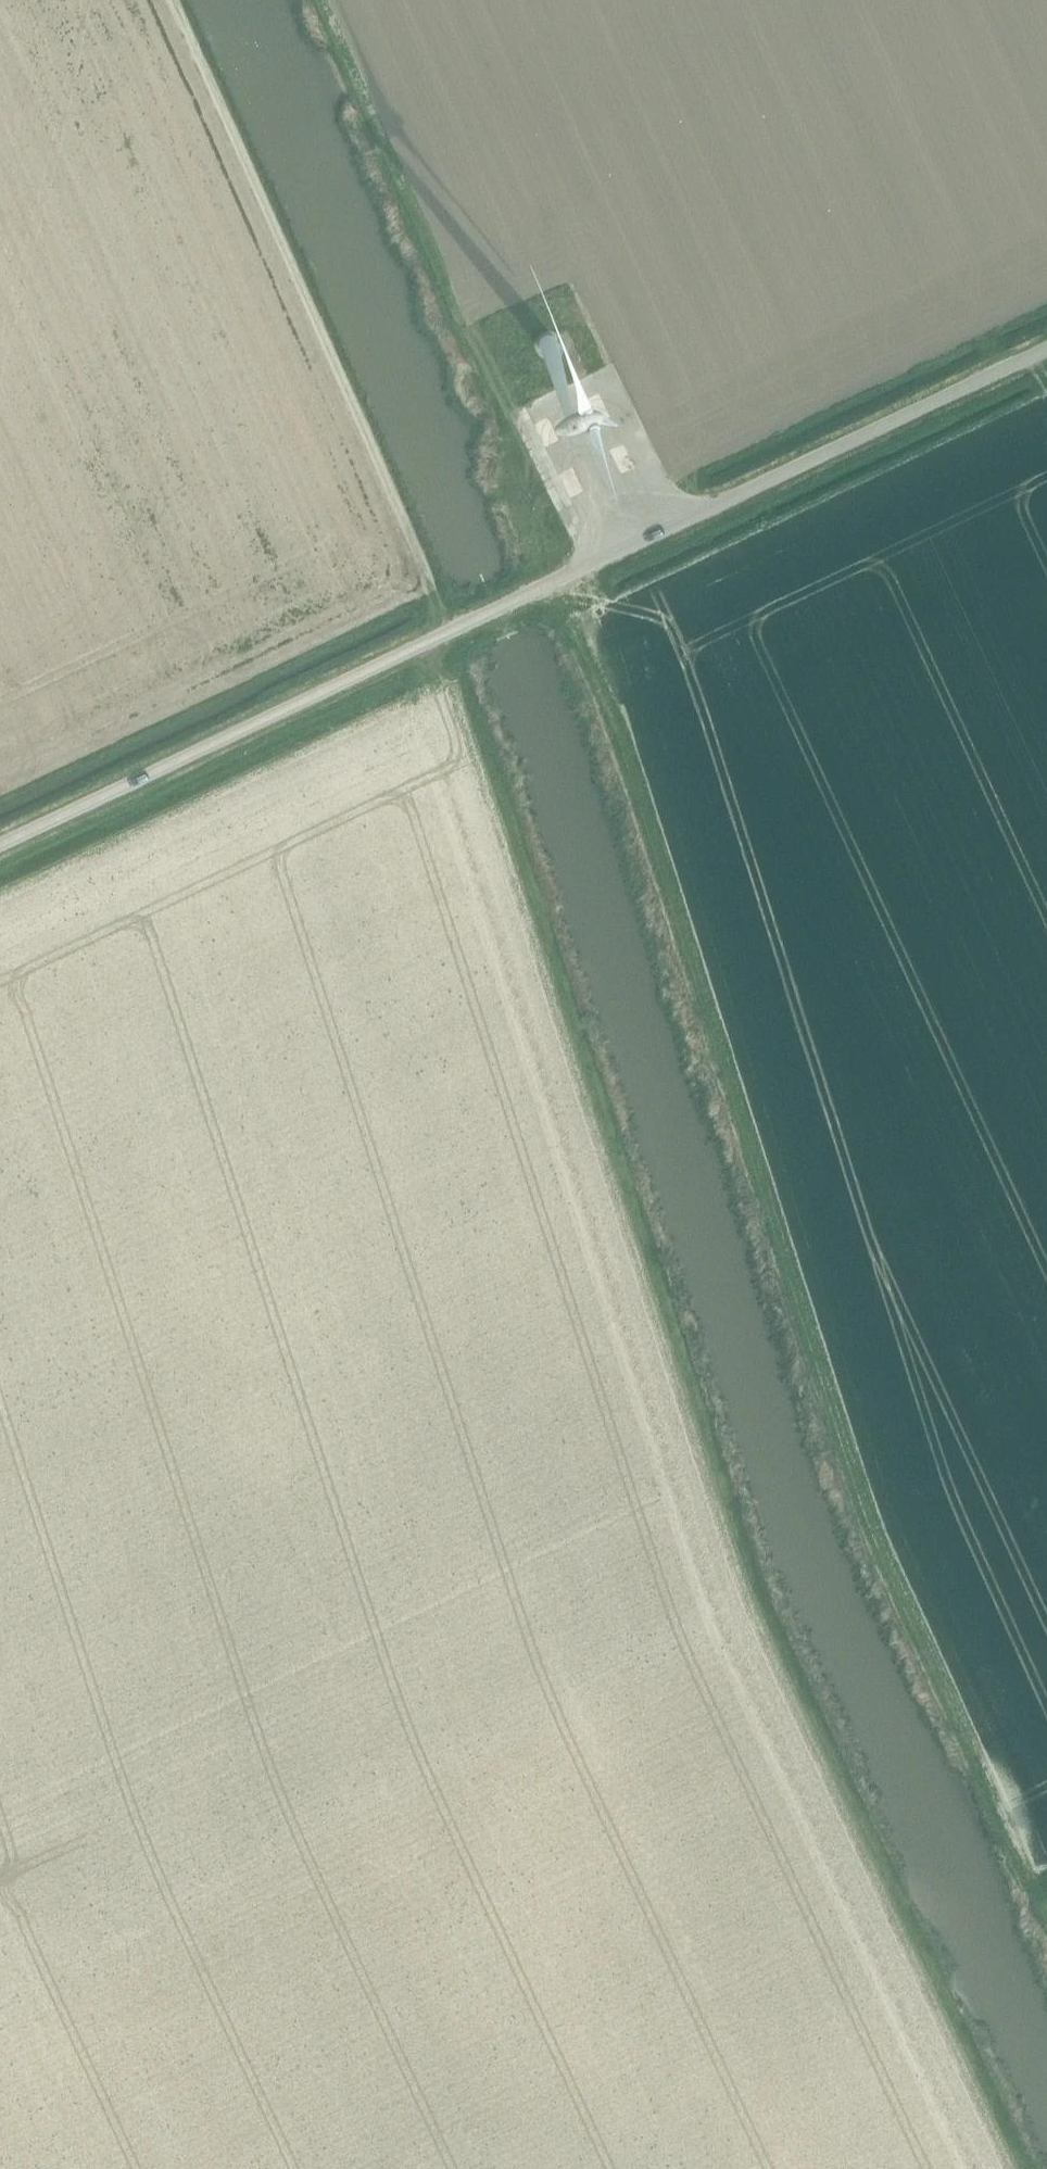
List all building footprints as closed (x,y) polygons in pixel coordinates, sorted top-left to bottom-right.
[(600,379),(611,405),(627,397),(615,372),(600,379)] [(550,403),(557,428),(574,423),(567,398),(550,403)]
